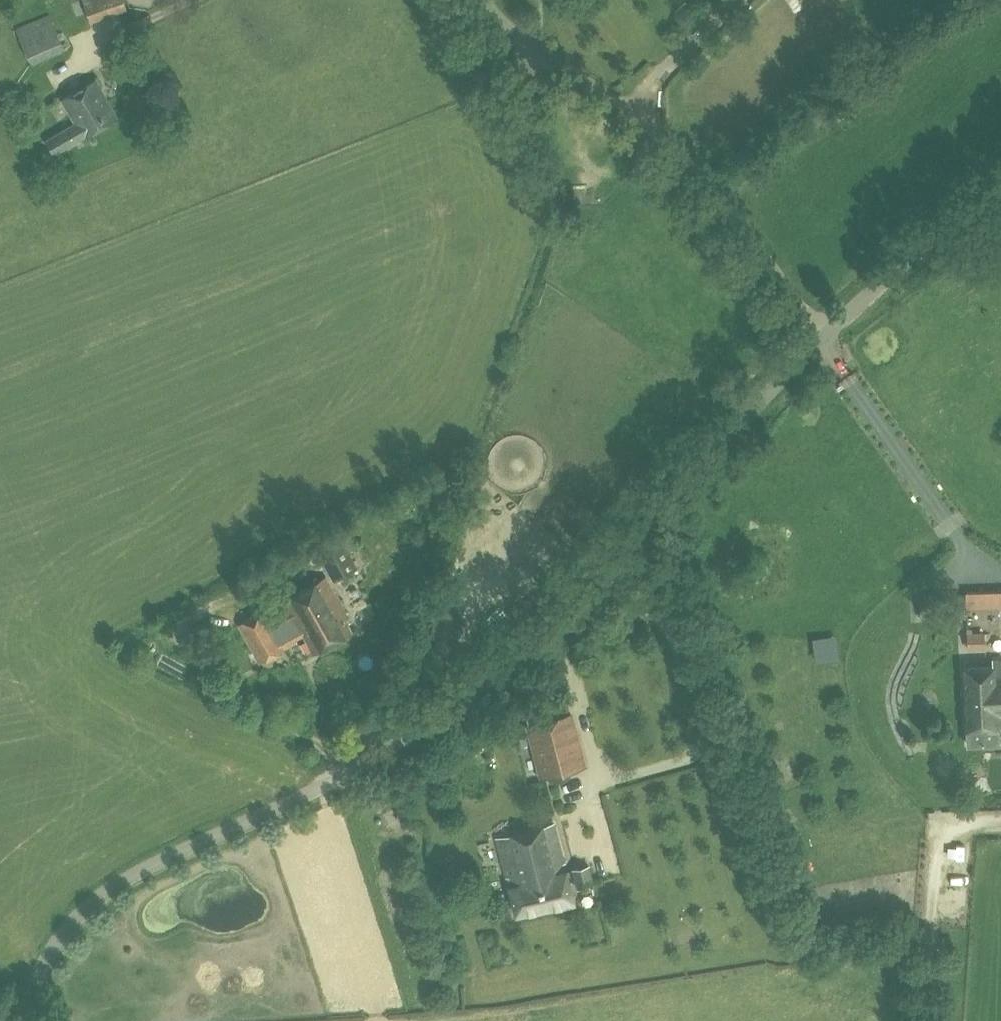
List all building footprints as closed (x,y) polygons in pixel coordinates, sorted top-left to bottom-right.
[(91,22),(128,10),(125,0),(84,0),(91,22)] [(16,27),(32,64),(65,49),(50,13),(16,27)] [(47,139),(55,153),(118,117),(96,79),(62,99),(75,123),(47,139)] [(315,547),(333,581),(359,567),(340,533),(315,547)] [(238,623),(260,664),(287,649),(287,648),(298,641),(297,638),(305,634),(314,651),(352,631),(343,613),(345,612),(327,576),(282,600),(296,626),(280,635),(270,617),(266,609),(238,623)] [(969,584),(970,610),(1000,609),(1000,583),(969,584)] [(968,633),(969,650),(984,649),(983,632),(968,633)] [(967,729),(999,728),(999,725),(1000,725),(1000,665),(964,667),(967,729)] [(569,719),(528,729),(540,778),(580,767),(569,719)] [(497,837),(517,916),(575,901),(555,822),(497,837)] [(776,833),(779,843),(799,839),(797,828),(776,833)] [(572,868),(577,889),(595,884),(590,863),(572,868)] [(806,914),(807,924),(822,922),(821,912),(806,914)]
